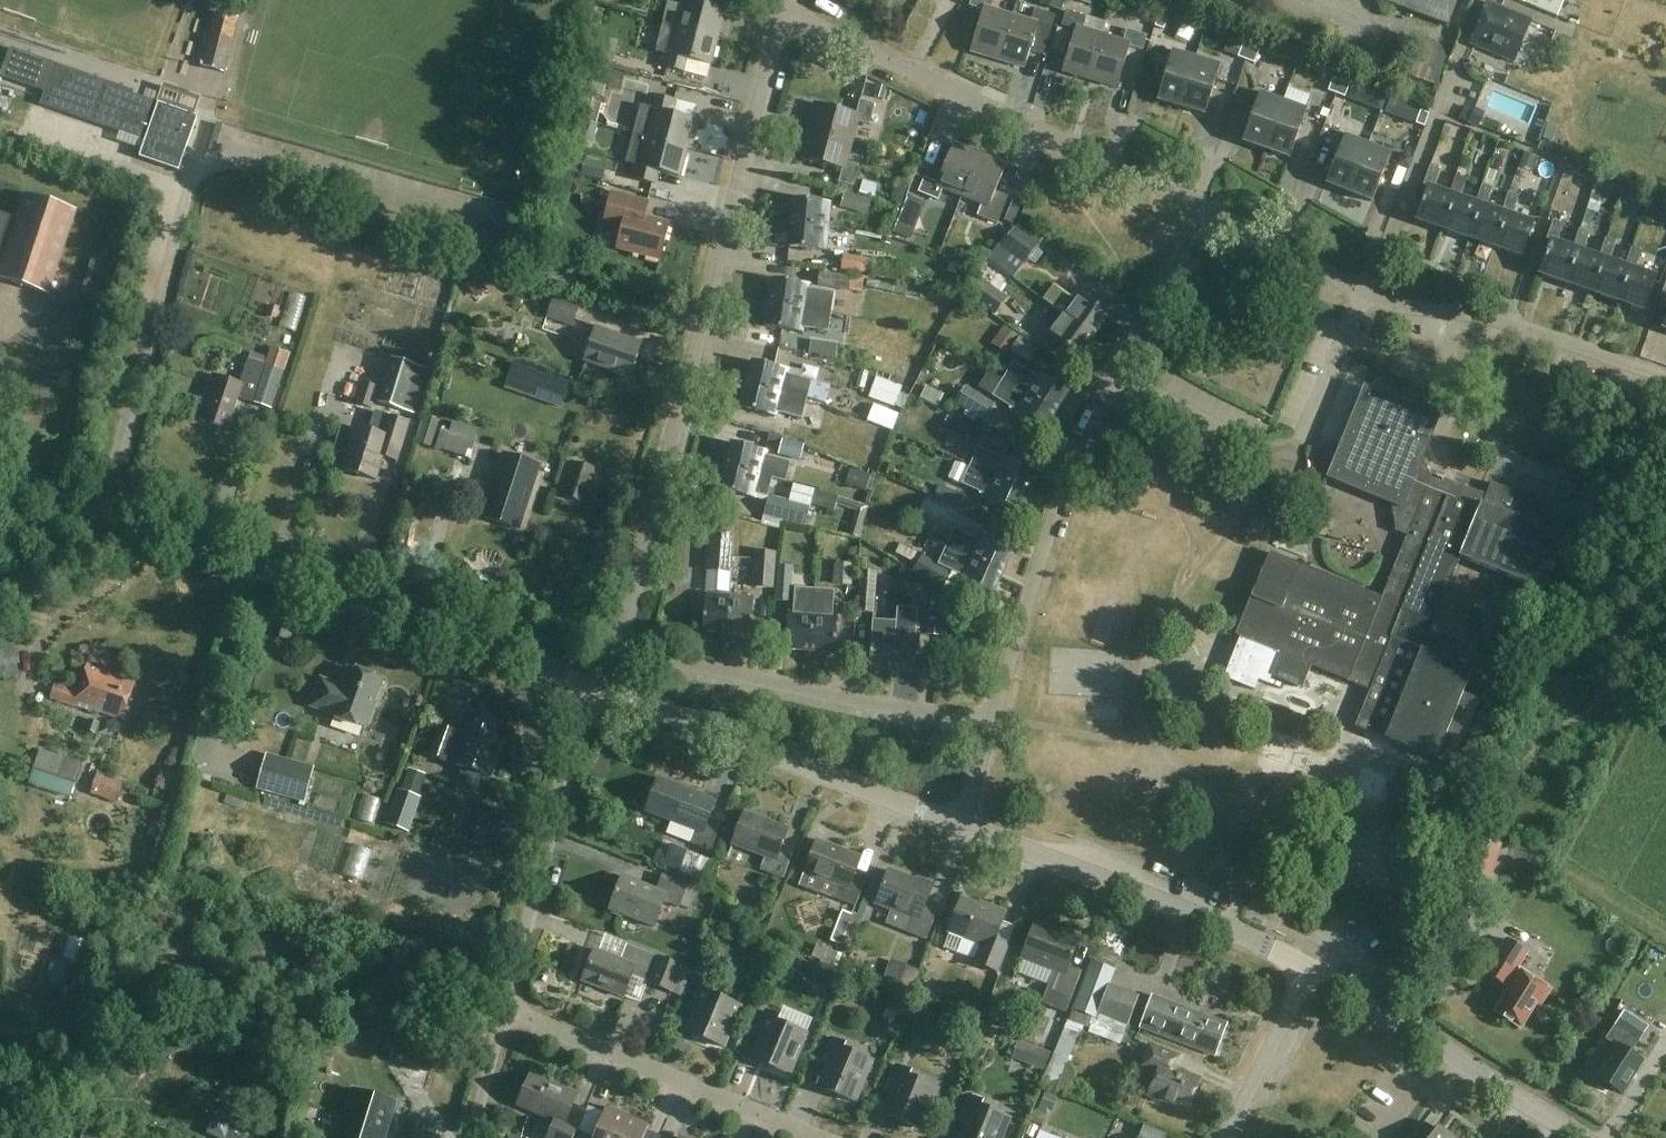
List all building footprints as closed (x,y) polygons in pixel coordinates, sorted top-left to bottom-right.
[(714,38),(721,10),(701,4),(702,0),(674,0),(672,4),(669,3),(663,26),(714,38)] [(1013,19),(993,13),(996,2),(990,0),(972,0),(970,10),(983,13),(970,56),(1000,64),(1013,19)] [(1457,0),(1371,0),(1446,29),(1457,0)] [(1558,19),(1566,0),(1514,0),(1558,19)] [(1512,64),(1529,24),(1486,6),(1469,46),(1512,64)] [(225,73),(239,19),(216,13),(202,67),(225,73)] [(1013,19),(1000,64),(1027,72),(1032,55),(1044,59),(1056,19),(1036,13),(1033,25),(1013,19)] [(1090,83),(1104,38),(1084,32),(1088,20),(1066,14),(1062,28),(1075,31),(1063,75),(1090,83)] [(1155,27),(1164,30),(1168,17),(1160,14),(1155,27)] [(707,66),(714,38),(663,26),(656,52),(660,53),(656,67),(684,74),(688,61),(707,66)] [(1104,38),(1090,83),(1118,91),(1130,49),(1142,52),(1147,37),(1127,31),(1123,44),(1104,38)] [(589,60),(588,65),(610,71),(619,40),(597,34),(592,50),(589,60)] [(1446,65),(1450,51),(1402,36),(1397,50),(1446,65)] [(1238,58),(1247,61),(1251,48),(1243,45),(1238,58)] [(578,57),(589,60),(592,50),(581,47),(578,57)] [(1251,48),(1247,61),(1255,64),(1260,51),(1251,48)] [(1182,110),(1197,60),(1173,52),(1158,102),(1182,110)] [(1440,90),(1447,68),(1417,58),(1410,80),(1440,90)] [(1197,60),(1182,110),(1206,117),(1221,67),(1197,60)] [(179,173),(198,118),(133,96),(134,93),(54,65),(40,106),(145,143),(140,159),(179,173)] [(609,89),(613,73),(589,67),(576,118),(597,123),(606,88),(609,89)] [(1329,91),(1337,94),(1342,82),(1333,79),(1329,91)] [(1300,100),(1304,88),(1282,80),(1277,93),(1300,100)] [(1342,82),(1337,94),(1345,97),(1350,85),(1342,82)] [(1372,92),(1367,105),(1379,110),(1384,96),(1372,92)] [(633,133),(686,147),(694,120),(672,114),(676,100),(649,93),(645,108),(640,107),(633,133)] [(1266,153),(1284,104),(1261,95),(1243,144),(1266,153)] [(1414,106),(1390,97),(1384,113),(1407,122),(1414,106)] [(815,107),(808,134),(855,147),(860,126),(870,129),(875,108),(862,104),(858,119),(815,107)] [(1284,104),(1266,153),(1290,161),(1308,112),(1284,104)] [(1417,124),(1425,127),(1429,115),(1421,112),(1417,124)] [(679,174),(686,147),(633,133),(627,160),(632,161),(628,174),(656,181),(659,169),(679,174)] [(855,147),(808,134),(801,162),(844,173),(840,188),(853,191),(859,170),(850,167),(855,147)] [(1349,196),(1369,147),(1345,138),(1326,186),(1349,196)] [(584,173),(590,149),(570,143),(564,167),(584,173)] [(963,201),(981,157),(954,147),(938,189),(925,183),(919,198),(940,206),(945,194),(963,201)] [(1369,147),(1349,196),(1372,205),(1392,157),(1369,147)] [(1526,155),(1523,166),(1533,169),(1536,158),(1526,155)] [(981,157),(963,201),(983,209),(978,221),(998,229),(1004,214),(992,209),(1007,167),(981,157)] [(905,178),(908,163),(895,160),(891,175),(905,178)] [(1480,209),(1476,208),(1460,202),(1469,175),(1467,175),(1469,169),(1461,167),(1450,199),(1454,200),(1443,233),(1469,242),(1480,209)] [(1454,200),(1450,199),(1433,193),(1439,173),(1430,170),(1424,190),(1427,192),(1416,224),(1443,233),(1454,200)] [(895,187),(891,200),(901,203),(905,189),(895,187)] [(1469,242),(1494,250),(1505,218),(1501,216),(1485,211),(1492,192),(1483,189),(1476,208),(1480,209),(1469,242)] [(659,260),(668,225),(639,218),(643,201),(610,193),(602,226),(619,230),(614,249),(659,260)] [(869,217),(873,201),(846,195),(842,210),(869,217)] [(77,213),(26,196),(17,221),(0,216),(0,272),(1,272),(0,274),(0,282),(49,298),(77,213)] [(1505,218),(1494,250),(1523,260),(1534,227),(1512,219),(1518,201),(1507,198),(1501,216),(1505,218)] [(920,218),(925,205),(911,199),(906,212),(920,218)] [(1012,201),(1004,221),(1012,224),(1020,204),(1012,201)] [(792,228),(829,231),(832,206),(795,203),(792,228)] [(1577,255),(1573,254),(1556,248),(1563,229),(1552,226),(1546,244),(1551,246),(1539,281),(1565,290),(1577,255)] [(1024,265),(1038,246),(1012,227),(998,246),(1024,265)] [(827,256),(829,231),(792,228),(790,253),(827,256)] [(1603,264),(1599,263),(1581,257),(1588,237),(1579,234),(1573,254),(1577,255),(1565,290),(1592,298),(1603,264)] [(958,253),(973,261),(981,244),(966,237),(958,253)] [(996,243),(987,251),(1000,264),(1008,256),(996,243)] [(1629,273),(1626,271),(1607,265),(1613,245),(1606,243),(1599,263),(1603,264),(1592,298),(1618,307),(1629,273)] [(94,300),(109,256),(87,249),(72,293),(94,300)] [(1629,273),(1618,307),(1645,316),(1656,282),(1636,275),(1642,256),(1632,253),(1626,271),(1629,273)] [(873,277),(876,262),(845,257),(842,272),(873,277)] [(851,292),(853,278),(819,274),(818,287),(851,292)] [(476,276),(466,283),(475,296),(485,289),(476,276)] [(1006,298),(974,276),(963,292),(995,315),(1006,298)] [(868,280),(867,287),(900,293),(901,287),(868,280)] [(771,307),(833,315),(836,296),(808,293),(809,288),(775,283),(771,307)] [(1064,317),(1094,338),(1107,318),(1078,297),(1076,300),(1054,285),(1042,302),(1064,317)] [(1657,307),(1665,310),(1665,297),(1661,295),(1657,307)] [(574,329),(580,312),(554,302),(548,319),(574,329)] [(271,304),(267,315),(276,318),(279,307),(271,304)] [(830,336),(833,315),(771,307),(768,330),(802,335),(803,332),(830,336)] [(1080,359),(1094,338),(1064,317),(1049,337),(1080,359)] [(1010,350),(1019,338),(1004,326),(991,343),(1006,355),(1010,350)] [(631,380),(642,346),(595,330),(584,365),(631,380)] [(1010,350),(1030,365),(1039,353),(1019,338),(1010,350)] [(269,409),(288,353),(271,348),(268,358),(251,353),(249,360),(248,360),(238,387),(212,379),(198,419),(227,429),(237,399),(269,409)] [(393,356),(379,402),(402,410),(416,363),(393,356)] [(1003,380),(1056,415),(1070,395),(1039,374),(1037,377),(1015,362),(1003,380)] [(749,390),(809,405),(814,385),(789,379),(790,375),(755,366),(749,390)] [(1042,436),(1056,415),(1003,380),(992,396),(1014,411),(1011,415),(1042,436)] [(373,410),(379,389),(363,383),(356,405),(373,410)] [(919,385),(916,393),(922,395),(920,400),(940,409),(945,397),(919,385)] [(986,424),(995,409),(960,387),(951,402),(986,424)] [(1240,636),(1223,678),(1254,691),(1258,680),(1272,686),(1275,678),(1305,690),(1315,667),(1374,692),(1360,728),(1457,768),(1483,701),(1466,694),(1475,671),(1426,651),(1463,557),(1547,592),(1569,535),(1545,526),(1553,506),(1493,481),(1482,508),(1461,500),(1466,488),(1445,480),(1443,484),(1433,480),(1424,460),(1442,418),(1365,387),(1327,480),(1393,506),(1396,532),(1409,537),(1385,598),(1304,565),(1297,581),(1267,568),(1240,636)] [(333,389),(327,408),(343,413),(349,394),(333,389)] [(804,424),(809,405),(749,390),(743,414),(778,422),(779,418),(804,424)] [(426,416),(417,442),(430,446),(439,420),(426,416)] [(340,425),(332,450),(348,455),(343,471),(375,481),(382,458),(396,462),(409,424),(387,417),(381,436),(356,429),(356,431),(340,425)] [(985,448),(990,436),(966,426),(960,438),(985,448)] [(471,459),(476,442),(441,431),(436,449),(471,459)] [(808,462),(812,448),(812,447),(804,445),(804,444),(786,439),(782,438),(777,455),(800,461),(800,460),(808,462)] [(725,470),(774,482),(787,485),(792,467),(765,460),(766,456),(731,447),(725,470)] [(970,469),(1027,495),(1037,473),(1004,457),(1003,460),(979,449),(970,469)] [(503,451),(481,514),(519,528),(541,464),(503,451)] [(574,463),(563,497),(584,504),(595,470),(574,463)] [(851,469),(845,485),(865,491),(870,475),(851,469)] [(1017,517),(1027,495),(970,469),(962,485),(986,496),(983,502),(1017,517)] [(769,501),(774,482),(725,470),(719,493),(755,502),(756,497),(769,501)] [(969,512),(974,498),(933,482),(927,496),(969,512)] [(835,513),(840,498),(818,491),(813,506),(835,513)] [(807,528),(812,508),(770,498),(766,518),(807,528)] [(963,531),(969,516),(933,500),(926,515),(963,531)] [(947,547),(1004,576),(1009,565),(1013,554),(978,537),(977,539),(956,529),(947,547)] [(733,532),(709,530),(705,570),(730,573),(733,532)] [(900,545),(896,553),(911,561),(916,552),(900,545)] [(992,598),(1004,576),(947,547),(939,565),(960,575),(957,581),(992,598)] [(776,591),(778,553),(756,552),(754,590),(776,591)] [(944,590),(952,577),(921,559),(913,572),(944,590)] [(853,588),(854,565),(835,565),(834,588),(853,588)] [(793,603),(794,568),(779,568),(777,603),(793,603)] [(875,615),(877,574),(861,573),(858,614),(875,615)] [(181,599),(207,609),(211,597),(185,588),(181,599)] [(809,654),(813,591),(796,590),(794,616),(788,615),(785,653),(809,654)] [(813,591),(809,654),(832,656),(837,592),(813,591)] [(725,635),(727,598),(703,597),(701,634),(725,635)] [(727,598),(725,635),(750,637),(752,600),(727,598)] [(918,673),(920,636),(916,636),(918,609),(898,608),(897,623),(895,634),(893,671),(918,673)] [(895,634),(897,623),(872,621),(868,669),(893,671),(895,634)] [(942,639),(943,622),(931,622),(930,638),(942,639)] [(298,642),(302,628),(285,623),(281,637),(298,642)] [(124,719),(136,685),(108,676),(110,671),(88,663),(79,693),(56,685),(52,698),(96,712),(97,710),(124,719)] [(379,687),(382,680),(349,668),(342,686),(321,679),(311,706),(332,713),(331,715),(364,727),(374,701),(377,702),(382,688),(379,687)] [(493,738),(499,722),(473,713),(464,735),(439,726),(429,756),(463,768),(457,784),(474,791),(480,774),(489,777),(502,741),(493,738)] [(98,735),(102,724),(91,721),(87,731),(98,735)] [(77,785),(83,764),(40,750),(34,771),(77,785)] [(306,804),(315,769),(267,756),(258,791),(306,804)] [(420,798),(428,777),(410,770),(402,792),(400,791),(387,826),(409,833),(422,799),(420,798)] [(99,771),(91,793),(118,802),(125,779),(99,771)] [(682,791),(659,782),(646,813),(695,831),(691,842),(710,850),(722,820),(711,815),(717,800),(684,787),(682,791)] [(361,786),(353,809),(365,813),(373,790),(361,786)] [(783,878),(794,850),(782,845),(788,829),(745,813),(732,845),(764,857),(760,870),(783,878)] [(349,832),(337,863),(356,870),(368,840),(349,832)] [(855,906),(866,878),(854,873),(861,856),(817,840),(800,885),(818,892),(823,879),(838,885),(834,898),(855,906)] [(705,883),(712,863),(687,853),(679,873),(705,883)] [(916,883),(888,872),(876,904),(893,910),(887,925),(923,939),(933,912),(922,908),(931,883),(918,878),(916,883)] [(698,890),(685,885),(663,876),(657,891),(623,877),(610,911),(654,929),(664,903),(689,912),(698,890)] [(988,911),(963,901),(945,949),(958,954),(964,938),(984,945),(977,964),(998,972),(1008,945),(996,940),(1006,913),(989,907),(988,911)] [(841,911),(829,941),(839,945),(851,914),(841,911)] [(1062,936),(1034,924),(1020,959),(1053,972),(1040,1004),(1064,1013),(1080,973),(1067,968),(1079,938),(1063,932),(1062,936)] [(1541,1005),(1551,988),(1517,968),(1527,951),(1505,939),(1485,973),(1510,988),(1496,1012),(1522,1028),(1537,1003),(1541,1005)] [(680,950),(678,957),(690,962),(695,948),(689,946),(680,950)] [(594,952),(582,983),(624,999),(632,978),(675,994),(684,970),(625,947),(620,962),(603,956),(594,952)] [(893,962),(885,984),(905,991),(913,967),(901,962),(900,965),(893,962)] [(819,963),(814,978),(836,987),(842,972),(819,963)] [(1092,964),(1075,1011),(1097,1020),(1098,1016),(1129,1027),(1140,997),(1111,986),(1116,973),(1092,964)] [(911,985),(908,994),(922,999),(926,991),(911,985)] [(725,1048),(741,1007),(714,997),(716,992),(702,986),(692,1011),(703,1015),(695,1036),(725,1048)] [(882,1019),(896,1025),(906,999),(891,993),(882,1019)] [(1215,1056),(1227,1024),(1152,996),(1140,1028),(1215,1056)] [(910,1002),(905,1015),(923,1022),(928,1009),(910,1002)] [(1622,1094),(1644,1060),(1632,1053),(1649,1027),(1624,1011),(1606,1040),(1616,1047),(1596,1078),(1622,1094)] [(789,1075),(806,1035),(777,1023),(780,1018),(766,1012),(755,1038),(768,1043),(760,1063),(789,1075)] [(983,1026),(978,1039),(992,1045),(997,1031),(983,1026)] [(1067,1066),(1081,1035),(1066,1028),(1042,1085),(1057,1092),(1067,1066)] [(855,1103),(872,1063),(843,1051),(844,1046),(833,1041),(822,1067),(833,1071),(825,1091),(855,1103)] [(1190,1111),(1201,1083),(1170,1071),(1175,1056),(1150,1046),(1142,1066),(1158,1073),(1148,1098),(1167,1106),(1169,1102),(1190,1111)] [(1067,1066),(1057,1092),(1078,1101),(1084,1087),(1071,1081),(1076,1069),(1067,1066)] [(922,1131),(939,1090),(910,1079),(912,1074),(898,1069),(888,1095),(899,1099),(891,1119),(922,1131)] [(580,1127),(567,1122),(577,1098),(529,1078),(517,1108),(555,1123),(549,1137),(576,1137),(580,1127)] [(338,1137),(364,1137),(366,1137),(385,1137),(387,1133),(395,1103),(392,1102),(385,1100),(362,1093),(361,1093),(352,1090),(344,1115),(341,1127),(338,1137)] [(1012,1120),(983,1108),(985,1104),(972,1099),(962,1124),(972,1128),(968,1137),(1005,1137),(1012,1120)] [(253,1117),(223,1103),(209,1133),(221,1137),(244,1137),(253,1117)] [(628,1118),(607,1110),(595,1137),(619,1137),(628,1118)] [(619,1137),(645,1137),(649,1128),(628,1118),(619,1137)] [(1437,1128),(1435,1132),(1424,1123),(1413,1137),(1451,1137),(1437,1128)] [(1164,1134),(1144,1126),(1140,1137),(1163,1137),(1164,1134)]
